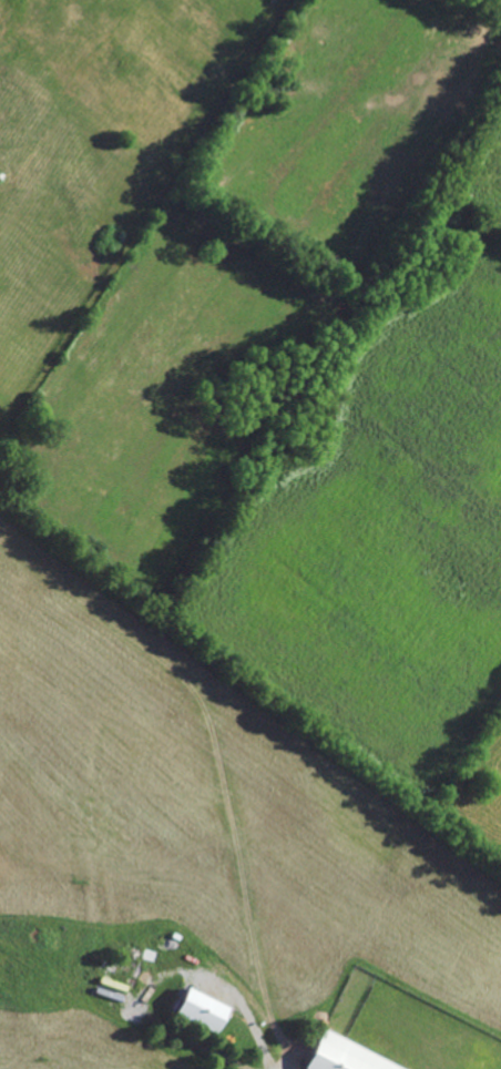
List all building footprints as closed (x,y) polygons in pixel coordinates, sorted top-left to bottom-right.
[(226,1005),(184,986),(172,1013),(214,1033),(226,1005)] [(349,1055),(378,1068),(301,1068),(307,1058),(311,1050),(317,1038),(349,1055)]
